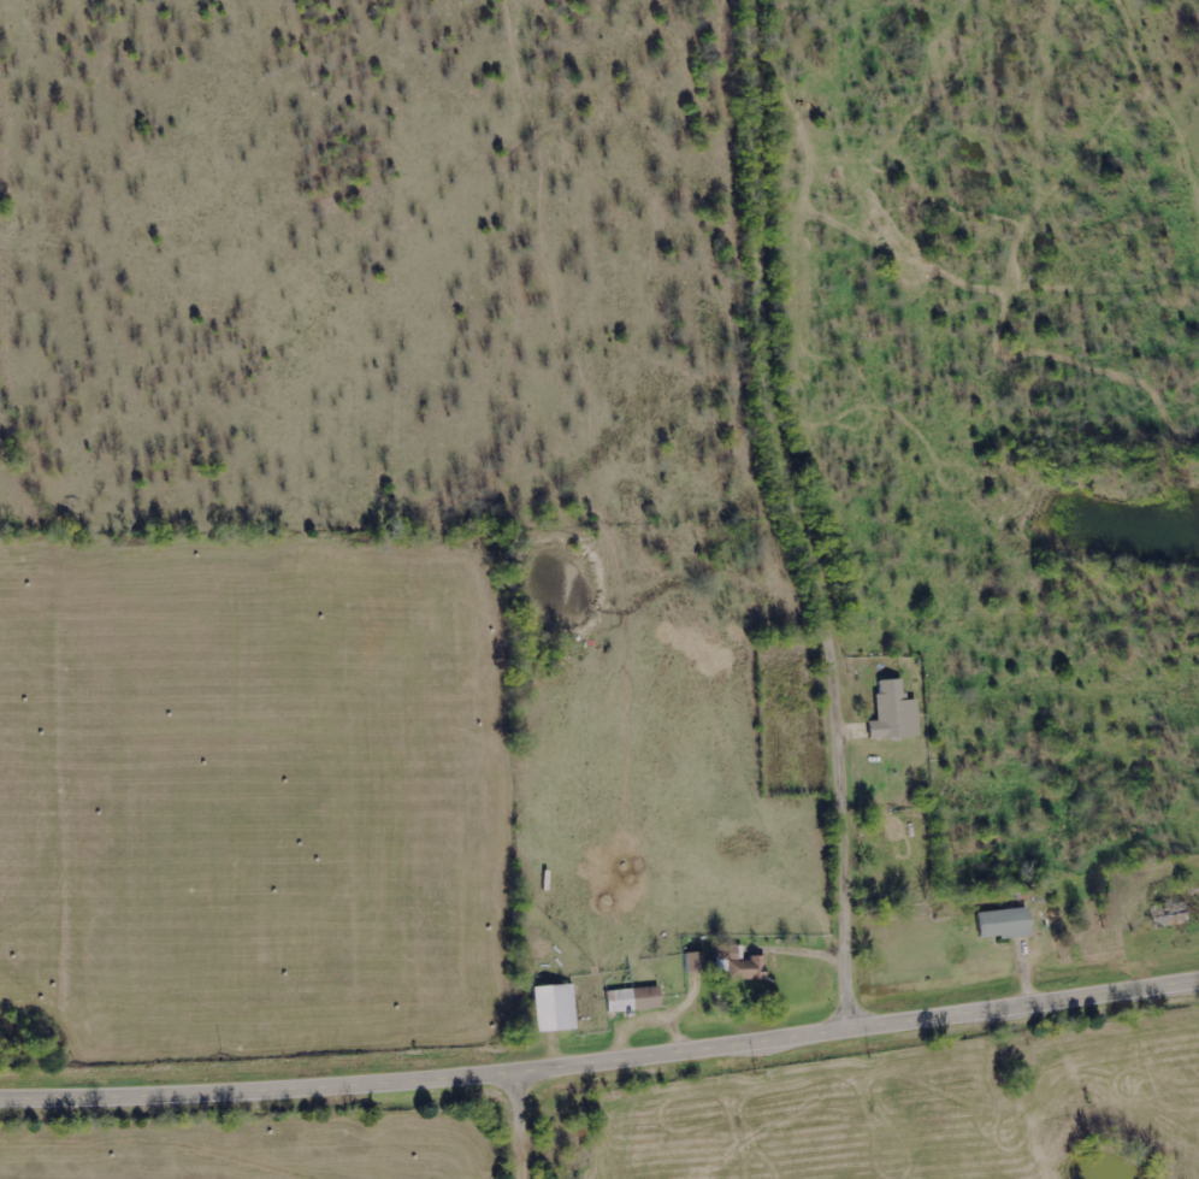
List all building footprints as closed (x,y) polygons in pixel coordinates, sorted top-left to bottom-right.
[(878,681),(880,721),(870,722),(871,739),(921,737),(919,700),(906,700),(905,679),(878,681)] [(980,936),(1032,934),(1031,909),(979,911),(980,936)] [(739,945),(721,946),(721,971),(729,971),(729,980),(766,979),(766,957),(739,958),(739,945)] [(709,972),(708,952),(686,953),(687,973),(709,972)] [(575,986),(536,987),(538,1032),(577,1030),(575,986)] [(610,1011),(661,1008),(660,987),(609,990),(610,1011)]
